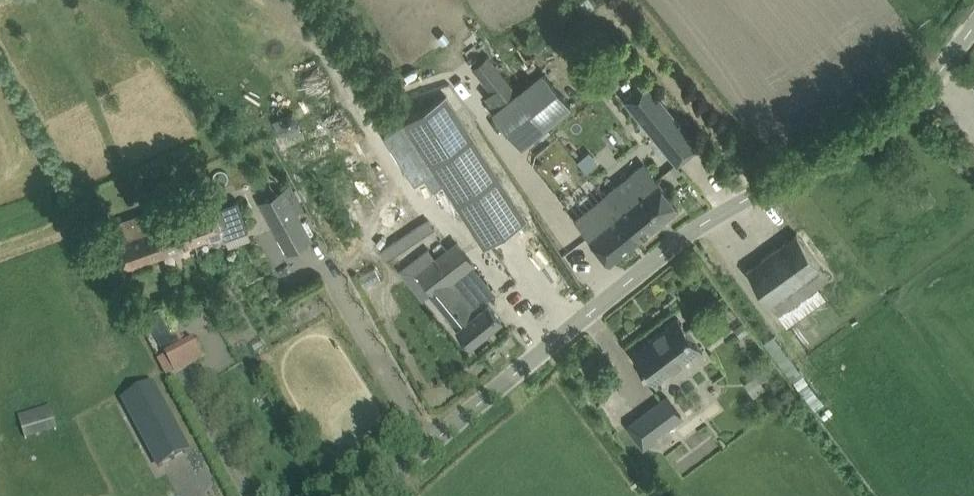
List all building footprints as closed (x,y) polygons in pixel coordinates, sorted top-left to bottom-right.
[(492,52),(501,63),(511,56),(502,44),(492,52)] [(616,51),(626,62),(633,55),(623,44),(616,51)] [(523,85),(550,123),(572,105),(543,69),(523,85)] [(677,164),(699,146),(646,81),(624,99),(677,164)] [(521,146),(550,123),(523,85),(492,110),(521,146)] [(414,185),(436,171),(485,247),(527,219),(447,96),(383,137),(414,185)] [(558,184),(579,166),(554,136),(533,154),(558,184)] [(678,205),(665,190),(643,162),(601,196),(603,199),(615,215),(618,212),(638,237),(678,205)] [(284,189),(260,202),(275,228),(299,215),(284,189)] [(926,207),(936,199),(928,189),(918,197),(926,207)] [(610,260),(638,237),(618,212),(615,215),(603,199),(601,196),(575,218),(610,260)] [(214,204),(186,214),(196,242),(213,236),(215,242),(249,230),(238,200),(215,208),(214,204)] [(186,214),(116,240),(125,267),(196,242),(186,214)] [(829,278),(821,266),(797,233),(747,270),(779,314),(829,278)] [(435,292),(449,281),(474,263),(458,242),(419,272),(435,292)] [(475,313),(460,294),(449,281),(435,292),(461,325),(458,328),(471,344),(501,319),(488,303),(475,313)] [(165,304),(146,314),(156,334),(176,323),(165,304)] [(700,346),(678,317),(633,351),(655,380),(700,346)] [(787,370),(794,380),(805,372),(798,362),(787,370)] [(159,381),(131,396),(169,467),(197,452),(159,381)] [(681,415),(666,396),(626,426),(641,445),(681,415)] [(24,439),(58,428),(50,404),(16,415),(24,439)] [(615,434),(619,441),(628,435),(623,428),(615,434)]
